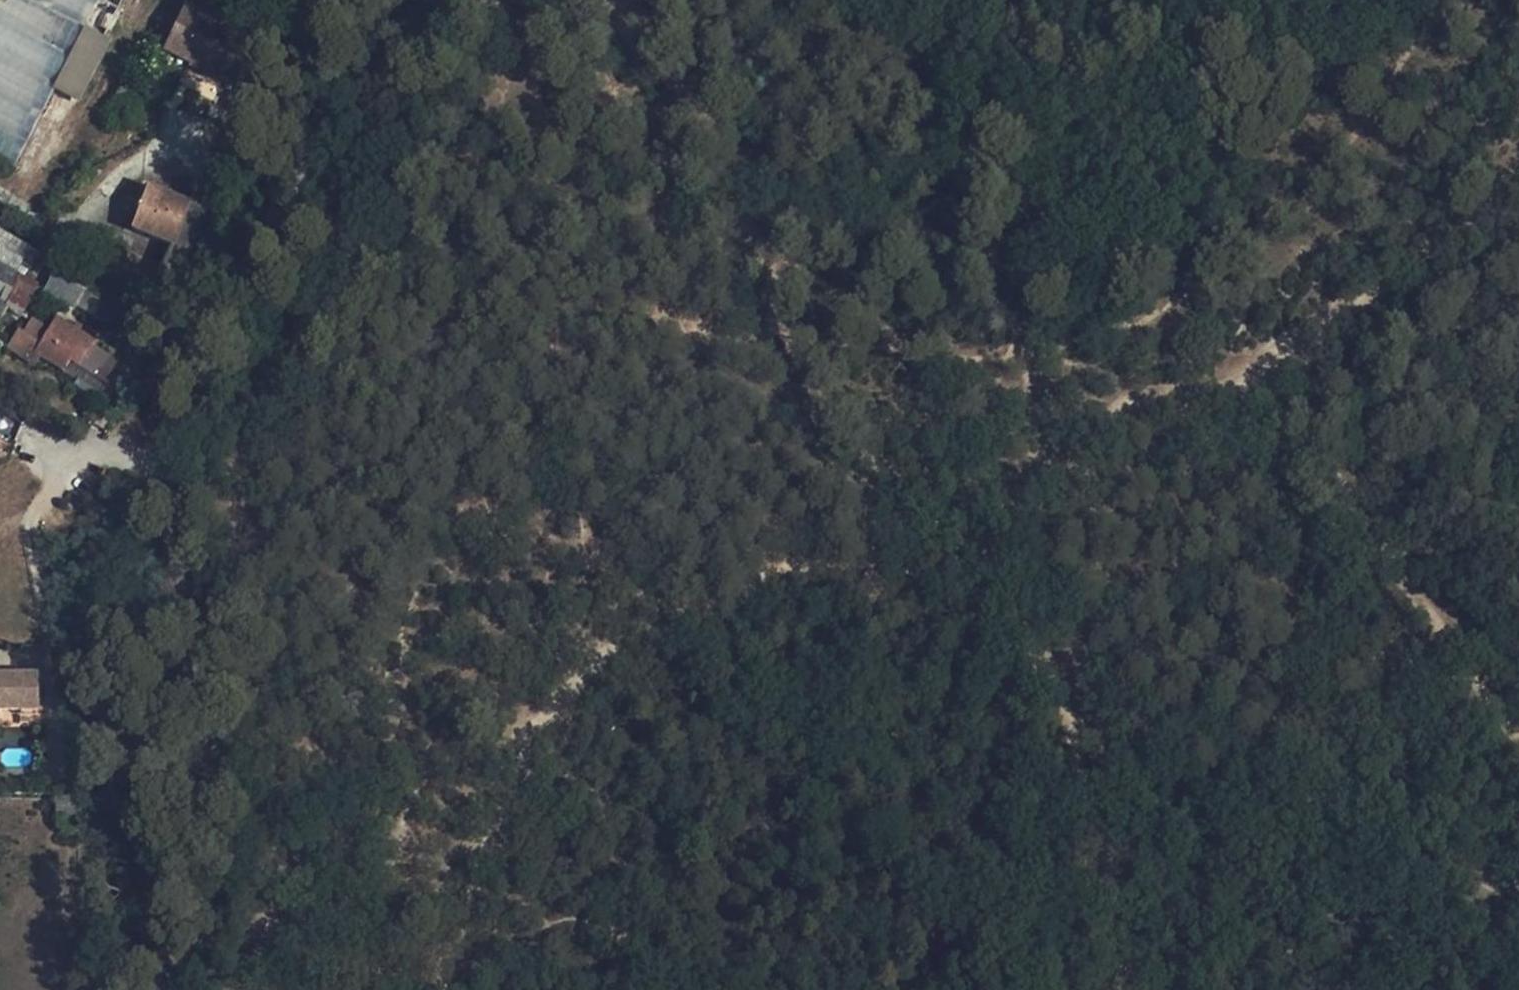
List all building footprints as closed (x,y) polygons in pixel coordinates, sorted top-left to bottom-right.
[(93,0),(0,0),(0,154),(19,162),(93,0)] [(239,39),(169,22),(157,68),(227,86),(239,39)] [(83,100),(108,35),(80,24),(54,89),(83,100)] [(206,210),(200,208),(146,188),(129,232),(170,246),(158,280),(178,287),(206,210)] [(14,283),(24,288),(40,262),(0,238),(0,274),(14,283)] [(24,288),(14,283),(2,307),(21,322),(36,295),(24,288)] [(91,342),(53,320),(45,334),(28,325),(23,334),(17,332),(7,351),(33,366),(37,360),(96,394),(115,362),(90,348),(91,342)] [(0,677),(0,712),(34,711),(34,676),(0,677)]
